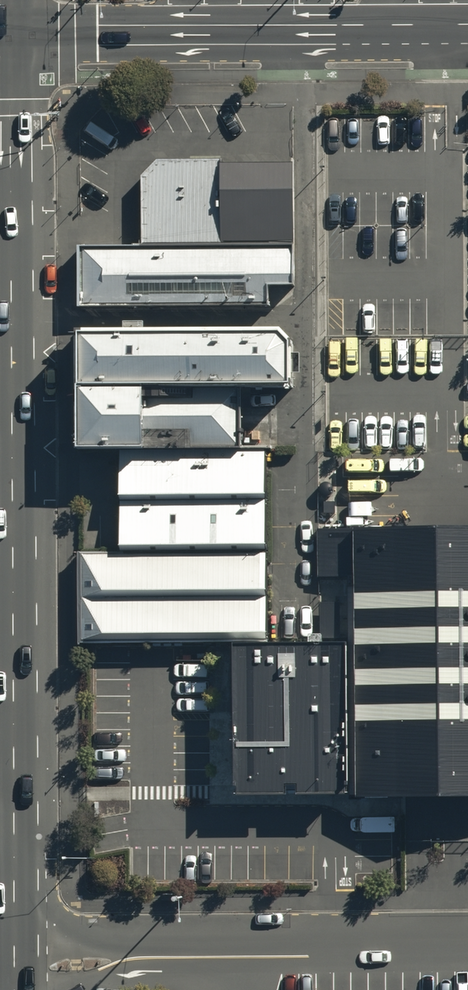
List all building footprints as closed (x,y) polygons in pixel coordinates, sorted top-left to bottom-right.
[(159,159),(143,179),(143,247),(298,247),(299,160),(294,160),(159,159)] [(143,252),(81,253),(82,310),(268,307),(267,285),(294,285),(294,250),(143,252)] [(288,332),(86,333),(86,447),(243,447),(243,385),(298,385),(298,344),(288,332)] [(122,452),(123,549),(268,548),(267,451),(122,452)] [(358,527),(319,528),(319,576),(359,576),(361,794),(467,793),(467,526),(358,527)] [(271,553),(83,552),(83,640),(95,641),(271,640),(271,553)] [(231,641),(230,787),(351,787),(350,642),(231,641)]
